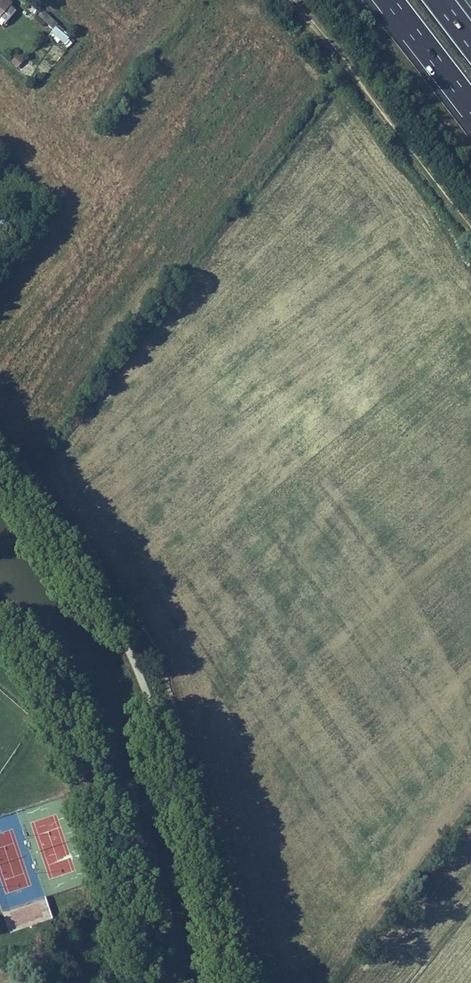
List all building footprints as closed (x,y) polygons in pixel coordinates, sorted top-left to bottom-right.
[(11,0),(0,0),(0,13),(11,0)] [(9,7),(1,15),(7,20),(14,11),(9,7)] [(14,55),(11,64),(19,67),(23,58),(14,55)] [(95,901),(104,895),(101,889),(91,894),(95,901)] [(13,928),(51,917),(46,898),(7,909),(13,928)]
